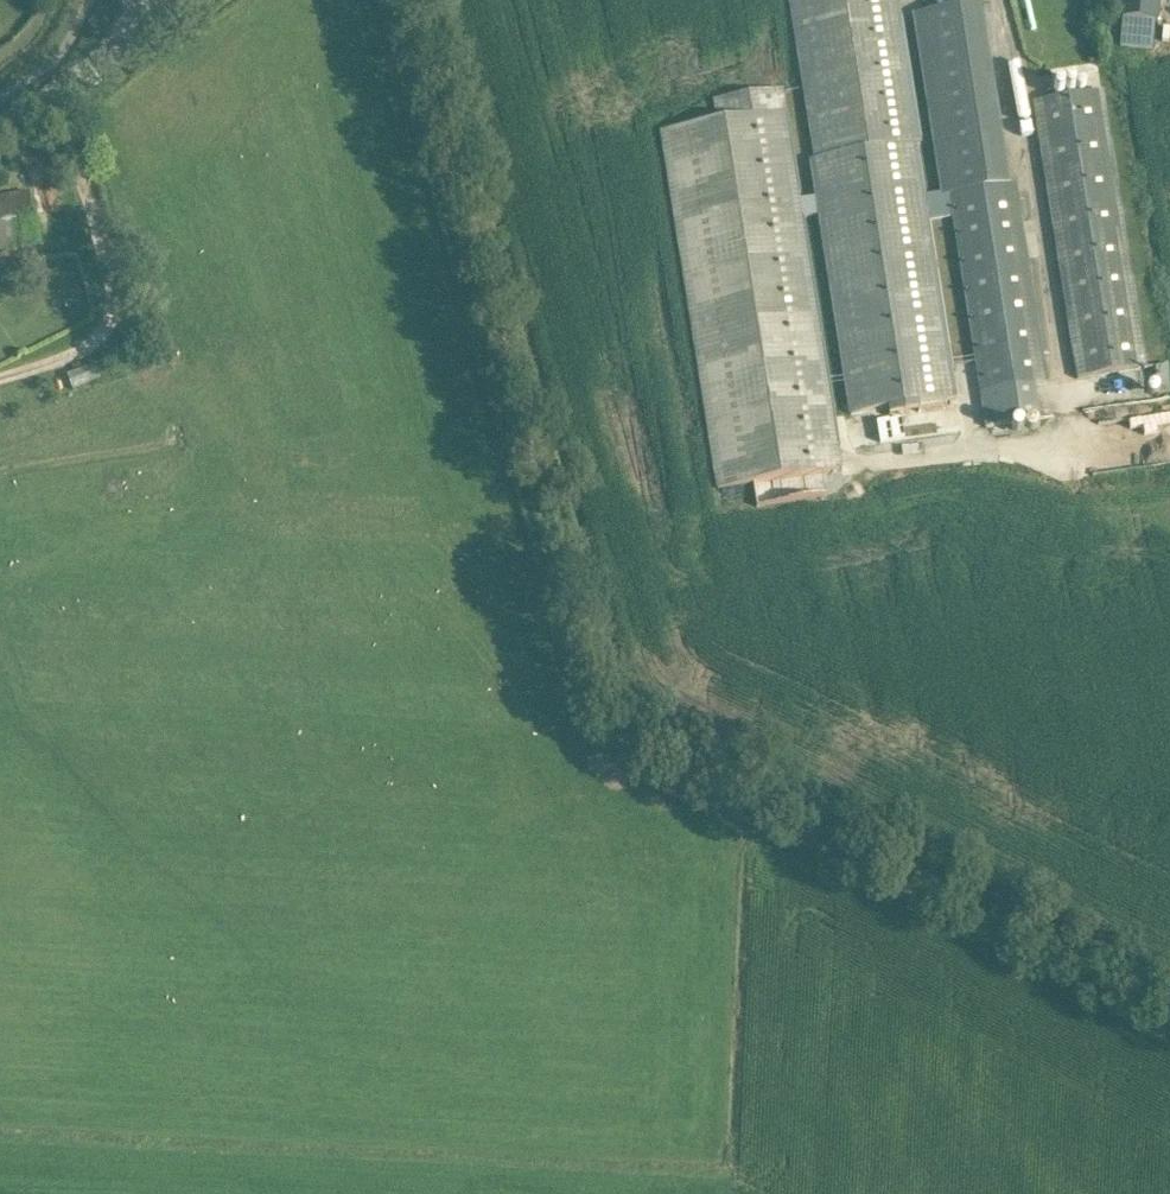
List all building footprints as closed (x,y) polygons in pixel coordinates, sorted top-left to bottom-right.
[(917,143),(922,142),(900,0),(790,0),(815,159),(809,160),(815,196),(818,215),(849,414),(957,397),(929,221),(954,217),(980,396),(1048,386),(1017,183),(1010,184),(982,2),(912,13),(940,193),(924,195),(917,143)] [(1115,16),(1122,17),(1120,48),(1152,51),(1155,21),(1158,21),(1160,0),(1116,0),(1115,16)] [(719,122),(661,131),(717,488),(751,483),(754,483),(844,468),(804,217),(818,215),(815,196),(801,198),(784,91),(716,100),(719,122)] [(1145,372),(1104,94),(1036,104),(1077,382),(1145,372)] [(34,216),(30,193),(0,199),(0,251),(39,244),(34,216)] [(97,364),(71,373),(76,387),(102,378),(97,364)]
